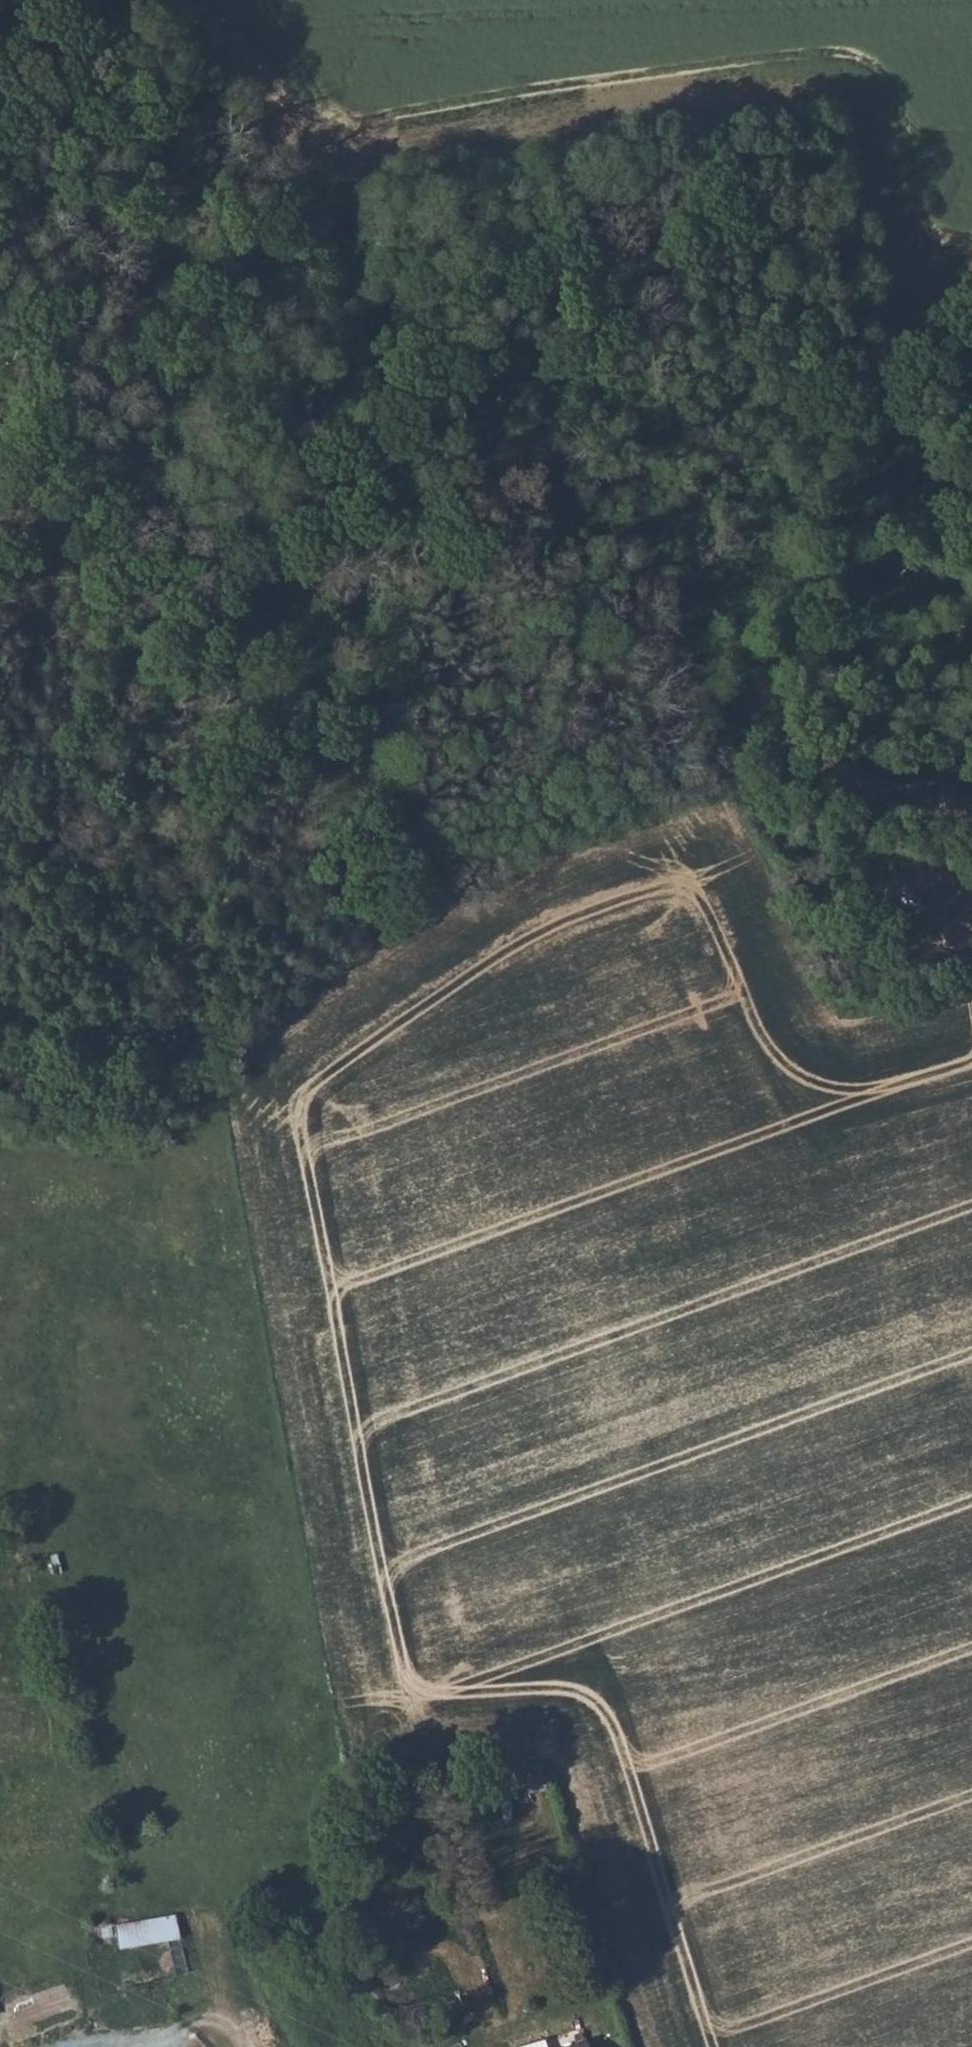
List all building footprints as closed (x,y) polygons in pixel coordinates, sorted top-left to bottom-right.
[(113,1922),(115,1947),(172,1942),(170,1917),(113,1922)]
